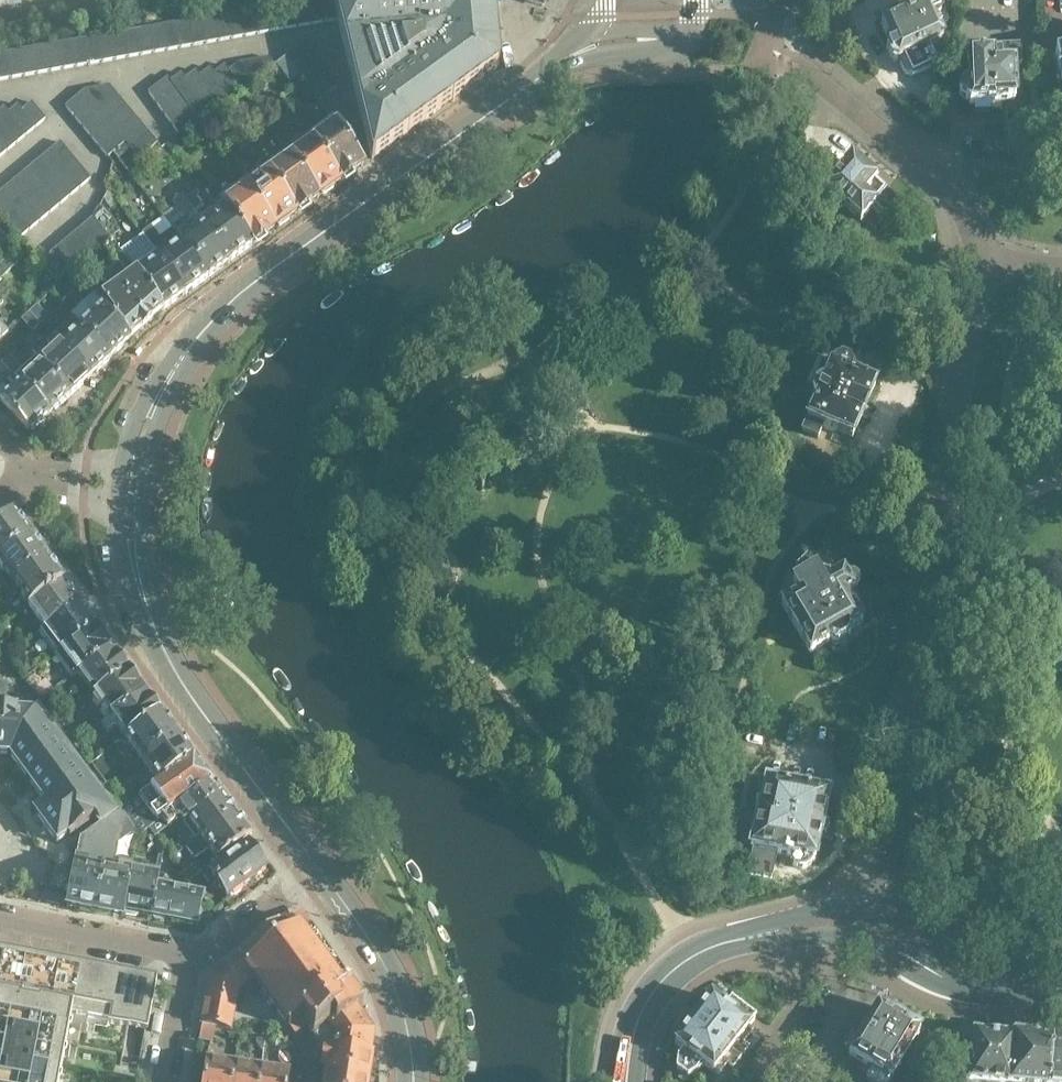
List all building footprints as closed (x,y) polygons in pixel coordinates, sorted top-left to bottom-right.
[(293,0),(280,3),(285,29),(298,26),(293,0)] [(293,0),(298,26),(311,24),(306,0),(295,0),(293,0)] [(311,24),(324,22),(320,0),(306,0),(311,24)] [(324,22),(337,19),(333,0),(320,0),(324,22)] [(337,19),(350,72),(372,159),(408,134),(408,133),(499,67),(492,0),(333,0),(337,19)] [(941,15),(935,4),(927,4),(926,2),(881,24),(889,42),(886,47),(892,60),(898,61),(902,59),(904,63),(901,65),(906,74),(911,76),(937,64),(929,46),(943,40),(935,22),(941,15)] [(280,3),(267,5),(272,31),(285,29),(280,3)] [(267,5),(254,7),(259,33),(272,31),(267,5)] [(254,7),(241,10),(246,36),(259,33),(254,7)] [(241,10),(228,12),(233,38),(246,36),(241,10)] [(228,12),(215,15),(220,40),(233,38),(228,12)] [(215,15),(202,17),(207,43),(220,40),(215,15)] [(202,17),(189,19),(194,45),(207,43),(202,17)] [(189,19),(176,22),(181,47),(194,45),(189,19)] [(176,22),(163,24),(168,50),(181,47),(176,22)] [(163,24),(150,26),(155,52),(168,50),(163,24)] [(150,26),(137,29),(142,54),(155,52),(150,26)] [(137,29),(124,31),(129,57),(142,54),(137,29)] [(124,31),(111,33),(116,59),(129,57),(124,31)] [(111,33),(98,36),(103,61),(116,59),(111,33)] [(98,36),(85,38),(90,64),(103,61),(98,36)] [(85,38),(72,40),(77,66),(90,64),(85,38)] [(72,40),(59,43),(64,68),(77,66),(72,40)] [(59,43),(46,45),(51,71),(64,68),(59,43)] [(307,43),(297,51),(313,72),(323,65),(307,43)] [(46,45),(33,47),(38,73),(51,71),(46,45)] [(969,82),(961,88),(961,94),(970,99),(970,104),(995,103),(995,101),(1015,100),(1014,66),(1021,65),(1021,46),(992,48),(992,54),(968,55),(969,82)] [(33,47),(20,50),(25,75),(38,73),(33,47)] [(20,50),(7,52),(12,78),(25,75),(20,50)] [(297,51),(287,58),(300,77),(302,80),(313,72),(297,51)] [(0,53),(0,80),(12,78),(7,52),(0,53)] [(269,57),(239,62),(253,81),(275,65),(269,57)] [(300,77),(287,58),(286,58),(276,66),(289,84),(300,77)] [(239,62),(228,71),(242,89),(253,81),(239,62)] [(225,65),(214,73),(231,97),(242,89),(228,71),(225,65)] [(323,65),(313,72),(328,94),(339,86),(336,83),(323,65)] [(210,68),(200,76),(221,104),(231,97),(214,73),(210,68)] [(196,70),(185,78),(210,112),(221,104),(200,76),(196,70)] [(313,72),(302,80),(318,101),(328,94),(313,72)] [(181,73),(170,81),(175,88),(183,99),(191,110),(199,120),(210,112),(185,78),(181,73)] [(148,92),(156,103),(175,88),(170,81),(168,77),(148,92)] [(109,85),(84,90),(92,101),(101,111),(118,96),(109,85)] [(175,88),(156,103),(163,113),(183,99),(175,88)] [(65,106),(74,116),(92,101),(84,90),(65,106)] [(118,96),(101,111),(109,121),(127,106),(118,96)] [(300,106),(293,96),(285,101),(292,111),(300,106)] [(183,99),(163,113),(171,124),(191,110),(183,99)] [(92,101),(74,116),(82,126),(101,111),(92,101)] [(32,102),(22,109),(38,125),(46,119),(32,102)] [(18,104),(9,112),(29,133),(38,125),(22,109),(18,104)] [(127,106),(109,121),(117,131),(135,116),(127,106)] [(0,110),(0,119),(20,140),(29,133),(9,112),(4,107),(0,110)] [(191,110),(171,124),(179,135),(199,120),(191,110)] [(101,111),(82,126),(91,137),(109,121),(101,111)] [(135,116),(117,131),(126,142),(144,126),(135,116)] [(363,165),(332,121),(330,118),(308,134),(310,137),(342,181),(363,165)] [(11,148),(20,140),(0,119),(0,137),(11,148)] [(109,121),(91,137),(99,147),(117,131),(109,121)] [(144,126),(126,142),(139,158),(158,143),(144,126)] [(117,131),(99,147),(108,157),(126,142),(117,131)] [(320,197),(342,181),(310,137),(308,134),(286,149),(289,153),(320,197)] [(2,156),(11,148),(0,137),(0,154),(2,156)] [(178,137),(167,145),(174,154),(184,146),(178,137)] [(246,140),(237,146),(244,155),(253,149),(246,140)] [(60,142),(50,150),(66,169),(76,160),(60,142)] [(161,148),(152,155),(159,165),(168,158),(161,148)] [(50,150),(40,159),(55,177),(66,169),(50,150)] [(268,168),(266,169),(297,213),(320,197),(292,158),(288,153),(284,156),(282,153),(266,165),(268,168)] [(40,159),(30,167),(45,186),(55,177),(40,159)] [(838,172),(824,188),(860,220),(874,205),(881,212),(894,198),(885,189),(851,159),(839,173),(838,172)] [(76,160),(66,169),(81,187),(91,179),(76,160)] [(30,167),(19,176),(35,194),(45,186),(30,167)] [(265,167),(242,183),(244,185),(275,229),(297,213),(266,169),(265,167)] [(66,169),(55,177),(71,196),(81,187),(66,169)] [(19,176),(9,184),(25,203),(35,194),(19,176)] [(55,177),(45,186),(61,204),(71,196),(55,177)] [(0,192),(0,194),(15,211),(25,203),(9,184),(0,192)] [(219,198),(225,206),(252,245),(275,229),(244,185),(240,188),(237,185),(219,198)] [(45,186),(35,194),(50,213),(61,204),(45,186)] [(2,217),(5,220),(15,211),(0,194),(0,214),(2,217)] [(35,194),(25,203),(40,221),(50,213),(35,194)] [(187,200),(201,220),(206,226),(205,226),(230,261),(252,245),(225,206),(219,198),(205,208),(195,194),(187,200)] [(185,218),(172,227),(208,278),(230,262),(230,261),(205,226),(206,226),(201,220),(194,211),(182,195),(173,201),(185,218)] [(25,203),(15,211),(30,230),(40,221),(25,203)] [(15,211),(5,220),(20,238),(30,230),(15,211)] [(113,227),(102,214),(96,218),(107,232),(113,227)] [(93,217),(82,226),(99,247),(110,238),(93,217)] [(82,226),(72,235),(88,255),(99,247),(82,226)] [(142,233),(151,246),(185,294),(208,278),(172,227),(172,228),(160,237),(152,226),(142,233)] [(72,235),(61,244),(78,264),(88,255),(72,235)] [(121,251),(130,264),(137,274),(138,275),(163,310),(185,294),(151,246),(143,235),(121,251)] [(119,267),(110,274),(146,325),(162,310),(163,310),(138,275),(137,274),(130,264),(127,261),(111,238),(103,245),(114,260),(115,260),(119,267)] [(61,244),(50,253),(67,273),(78,264),(61,244)] [(50,253),(40,262),(56,282),(67,273),(50,253)] [(0,266),(0,271),(5,277),(21,262),(12,254),(0,266)] [(87,282),(101,300),(124,331),(131,340),(146,325),(110,274),(106,269),(87,282)] [(88,310),(75,320),(110,359),(131,340),(124,331),(102,308),(101,309),(96,303),(88,310)] [(38,305),(30,312),(41,324),(49,317),(38,305)] [(41,324),(30,312),(22,319),(33,332),(41,324)] [(63,333),(56,340),(61,345),(62,345),(91,377),(110,359),(75,320),(75,321),(73,319),(61,330),(63,333)] [(9,331),(0,322),(0,340),(9,331)] [(31,355),(35,359),(40,365),(41,364),(70,396),(91,377),(62,345),(61,345),(56,340),(52,337),(31,355)] [(12,374),(16,377),(49,415),(70,396),(41,364),(40,365),(35,359),(23,370),(10,356),(2,364),(12,374)] [(813,400),(805,420),(800,430),(818,437),(823,426),(851,438),(861,417),(862,417),(866,406),(866,405),(875,383),(850,373),(851,370),(848,363),(840,360),(832,363),(831,365),(829,364),(828,364),(817,360),(804,390),(811,393),(812,399),(813,400)] [(0,385),(0,403),(28,434),(49,415),(16,377),(12,374),(0,385)] [(0,523),(0,559),(30,536),(13,513),(0,523)] [(0,559),(0,567),(6,575),(0,579),(0,580),(6,588),(12,583),(46,559),(46,558),(30,536),(0,559)] [(812,550),(795,567),(802,580),(792,585),(798,595),(781,604),(809,654),(829,643),(831,646),(833,647),(836,647),(847,640),(849,638),(850,636),(849,631),(862,624),(846,596),(854,592),(853,590),(857,588),(858,586),(860,583),(859,580),(858,577),(855,574),(851,573),(848,573),(845,575),(844,573),(829,581),(812,550)] [(46,559),(12,583),(6,588),(12,597),(19,592),(29,606),(63,581),(46,559)] [(63,581),(29,606),(45,628),(79,603),(63,581)] [(79,603),(45,628),(38,633),(54,655),(61,649),(60,650),(95,625),(79,603)] [(95,625),(60,650),(54,655),(64,670),(55,678),(59,685),(75,674),(76,673),(111,647),(95,625)] [(7,638),(0,643),(0,644),(8,654),(15,649),(7,638)] [(111,647),(76,673),(75,674),(81,682),(83,680),(93,694),(128,669),(111,647)] [(36,668),(28,658),(16,666),(24,677),(36,668)] [(128,669),(93,694),(110,716),(144,691),(128,669)] [(41,698),(52,689),(44,679),(33,687),(41,698)] [(10,756),(20,770),(45,803),(34,812),(45,827),(57,843),(68,835),(69,836),(94,818),(99,825),(98,826),(99,828),(117,815),(116,813),(120,811),(121,809),(104,786),(91,768),(85,772),(40,709),(39,710),(32,701),(7,699),(7,690),(0,689),(0,755),(10,756)] [(110,716),(100,724),(106,732),(116,725),(126,738),(160,714),(144,691),(110,716)] [(51,695),(42,702),(48,709),(56,702),(51,695)] [(160,714),(126,738),(141,760),(175,735),(160,714)] [(70,728),(65,732),(73,743),(79,739),(70,728)] [(175,735),(141,760),(158,783),(192,758),(176,736),(175,735)] [(158,783),(150,789),(130,803),(121,809),(139,834),(167,814),(168,814),(210,783),(192,758),(158,783)] [(101,760),(91,768),(104,786),(115,779),(101,760)] [(754,849),(748,874),(772,879),(777,853),(791,856),(791,862),(793,865),(795,867),(798,868),(801,869),(804,869),(807,867),(810,864),(812,860),(815,861),(819,837),(820,837),(823,821),(828,797),(787,788),(787,789),(769,785),(770,782),(767,782),(766,787),(767,787),(762,808),(762,807),(761,810),(759,809),(752,845),(751,845),(751,848),(754,849)] [(210,783),(168,814),(161,819),(167,829),(176,823),(180,828),(189,821),(200,837),(232,812),(221,797),(210,783)] [(123,794),(115,801),(121,809),(130,803),(123,794)] [(81,839),(67,907),(121,918),(132,863),(114,860),(116,845),(129,837),(138,839),(139,837),(120,811),(116,813),(117,815),(99,828),(98,826),(81,839)] [(232,812),(200,837),(186,848),(191,856),(194,860),(209,849),(218,861),(251,837),(232,812)] [(241,887),(266,869),(263,866),(264,863),(259,856),(255,855),(248,845),(243,849),(241,847),(215,867),(214,865),(202,874),(212,887),(216,884),(221,890),(227,898),(231,895),(234,896),(241,891),(241,887)] [(168,851),(162,850),(158,870),(164,871),(168,851)] [(132,863),(121,918),(122,918),(122,914),(135,916),(138,914),(149,917),(160,870),(158,870),(134,863),(132,863)] [(157,881),(149,917),(153,917),(154,920),(162,921),(165,920),(196,925),(197,921),(199,919),(200,911),(199,908),(201,896),(197,895),(197,893),(168,888),(168,884),(157,881)] [(212,976),(210,988),(239,994),(253,983),(286,1027),(288,1026),(288,1027),(301,1020),(311,1034),(312,1033),(313,1034),(332,1021),(337,1027),(332,1031),(336,1037),(335,1047),(370,1054),(374,1029),(356,1005),(363,1000),(344,973),(336,980),(298,931),(307,925),(302,919),(298,913),(278,928),(276,929),(250,949),(212,976)] [(72,1013),(109,1020),(109,1023),(144,1029),(147,1030),(157,977),(0,947),(0,1081),(59,1081),(72,1013)] [(210,988),(208,999),(237,1005),(239,994),(210,988)] [(752,1032),(748,1028),(750,1026),(756,1018),(739,1005),(732,999),(725,1008),(711,997),(701,1010),(699,1013),(694,1020),(688,1027),(686,1030),(675,1044),(684,1050),(683,1052),(678,1058),(677,1068),(688,1077),(703,1067),(704,1066),(713,1073),(714,1071),(719,1075),(728,1063),(733,1067),(748,1047),(743,1044),(752,1032)] [(237,1005),(208,999),(205,1012),(235,1018),(237,1005)] [(845,1046),(849,1052),(850,1054),(849,1055),(890,1080),(919,1032),(903,1022),(906,1017),(896,1010),(892,1016),(878,1007),(859,1039),(850,1038),(845,1046)] [(202,1025),(216,1028),(232,1031),(235,1018),(205,1012),(202,1025)] [(202,1025),(200,1039),(213,1041),(213,1037),(214,1037),(216,1028),(202,1025)] [(973,1036),(971,1069),(968,1069),(962,1073),(962,1081),(1008,1081),(1012,1039),(973,1036)] [(1012,1039),(1008,1081),(1047,1081),(1051,1040),(1015,1037),(1012,1039)] [(265,1041),(257,1039),(256,1043),(261,1049),(264,1049),(265,1041)] [(1051,1040),(1047,1081),(1061,1081),(1061,1041),(1051,1040)] [(370,1054),(324,1046),(320,1067),(369,1074),(372,1054),(370,1054)] [(282,1050),(280,1050),(278,1057),(285,1067),(288,1068),(290,1059),(282,1050)] [(207,1060),(204,1081),(233,1081),(236,1063),(211,1059),(211,1060),(207,1060)] [(233,1081),(260,1081),(263,1067),(236,1063),(233,1081)] [(260,1081),(289,1081),(290,1071),(263,1067),(260,1081)] [(369,1074),(320,1067),(320,1069),(324,1070),(323,1081),(368,1081),(369,1074)]
